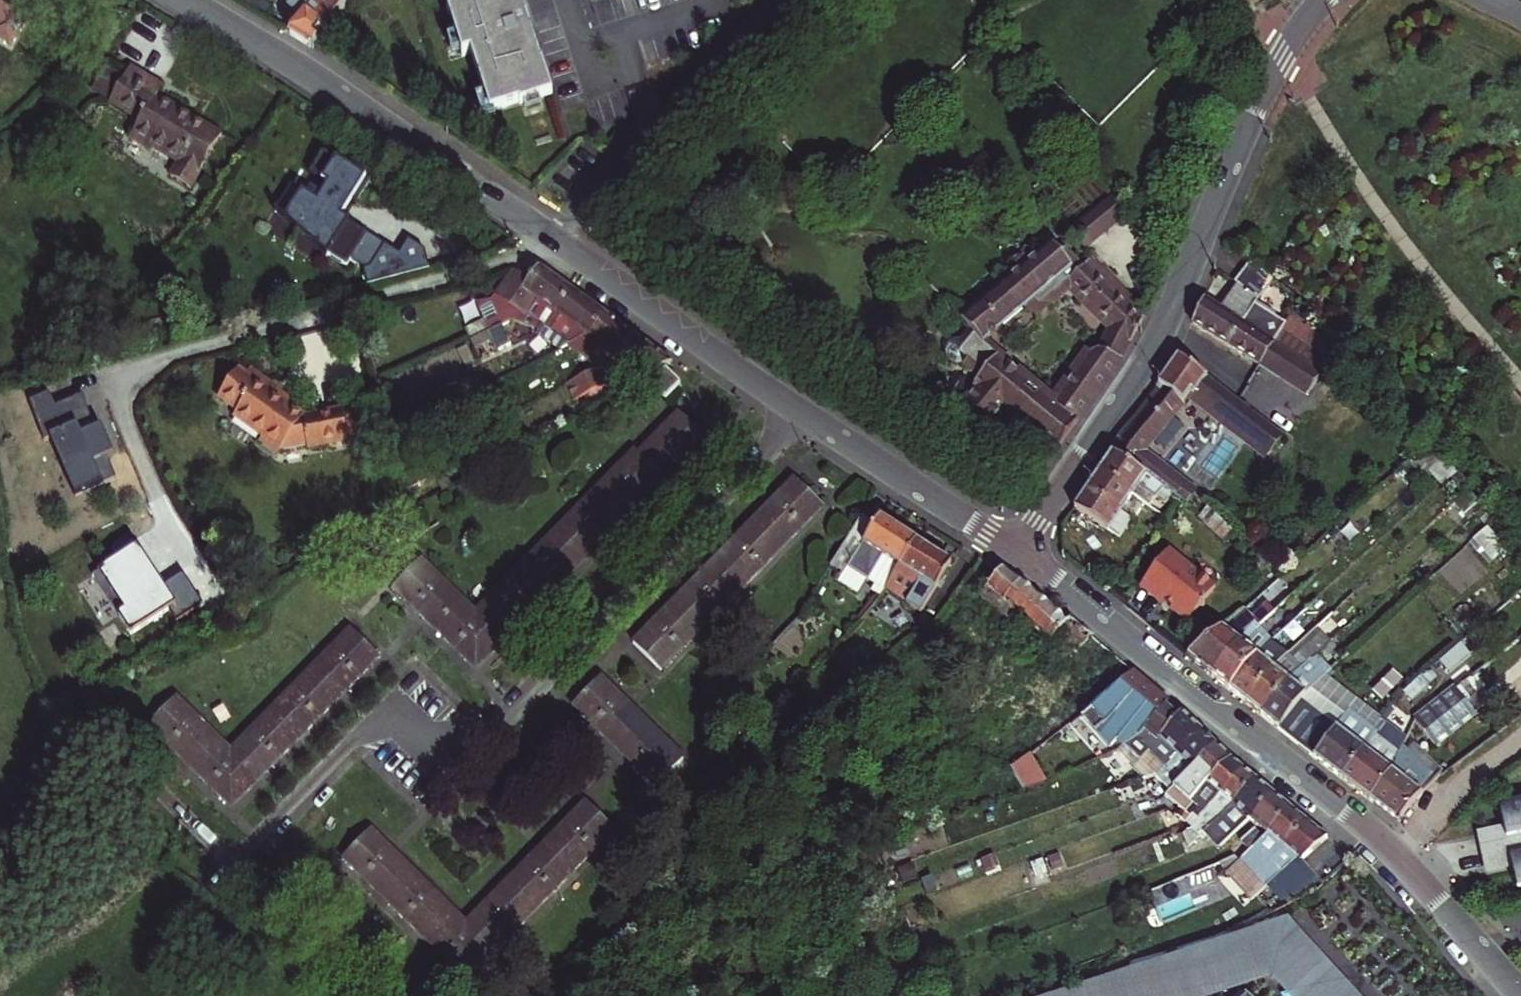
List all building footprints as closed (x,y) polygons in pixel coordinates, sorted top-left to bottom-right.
[(10,48),(38,3),(33,0),(0,0),(0,42),(10,48)] [(352,0),(320,0),(317,4),(313,0),(293,0),(291,3),(292,10),(304,19),(292,34),(313,47),(352,0)] [(551,96),(527,19),(518,22),(515,12),(524,9),(522,0),(454,0),(455,5),(447,8),(463,57),(471,54),(491,115),(551,96)] [(157,96),(162,87),(130,68),(108,103),(139,123),(129,139),(147,150),(150,146),(178,164),(171,176),(191,188),(221,136),(157,96)] [(365,181),(317,148),(303,169),(321,185),(310,200),(286,185),(270,208),(325,244),(320,251),(340,266),(360,233),(332,213),(341,196),(351,203),(365,181)] [(1132,214),(1130,212),(1114,194),(1069,230),(1088,251),(1132,214)] [(393,256),(379,245),(362,267),(357,268),(358,282),(421,269),(417,252),(402,242),(393,256)] [(982,390),(973,402),(977,406),(977,416),(996,422),(1007,410),(1052,447),(1056,451),(1120,358),(1132,339),(1141,318),(1087,262),(1082,266),(1065,247),(1058,251),(1050,242),(1039,252),(1023,245),(1016,264),(1010,261),(1003,282),(961,319),(968,328),(961,336),(958,336),(955,337),(949,341),(947,343),(945,349),(945,353),(948,359),(950,361),(955,365),(959,365),(965,364),(980,377),(975,383),(982,390)] [(1147,312),(1092,257),(1087,262),(1141,318),(1147,312)] [(1239,284),(1260,300),(1260,299),(1274,278),(1250,261),(1237,282),(1239,284)] [(553,314),(569,292),(537,269),(527,282),(517,275),(512,281),(508,277),(494,296),(523,318),(536,302),(550,312),(541,326),(549,332),(559,319),(553,314)] [(1195,323),(1230,345),(1260,300),(1239,284),(1223,308),(1206,296),(1195,323)] [(585,336),(601,315),(569,292),(553,314),(559,319),(549,332),(541,326),(536,331),(543,337),(547,332),(566,347),(585,336)] [(1289,324),(1290,322),(1279,314),(1280,312),(1260,299),(1260,300),(1230,345),(1261,365),(1289,324)] [(601,315),(585,336),(589,341),(576,360),(583,364),(586,361),(594,367),(606,352),(616,360),(633,338),(601,315)] [(469,340),(488,332),(483,321),(464,329),(469,340)] [(488,332),(497,351),(510,345),(509,344),(517,340),(509,322),(488,332)] [(1289,324),(1261,365),(1307,394),(1330,360),(1303,343),(1299,348),(1293,345),(1301,332),(1289,324)] [(617,383),(626,389),(644,379),(670,364),(633,338),(616,360),(607,372),(605,371),(592,371),(567,383),(576,400),(597,390),(599,392),(617,383)] [(1269,423),(1180,356),(1157,390),(1160,393),(1113,453),(1172,494),(1192,509),(1203,497),(1144,452),(1191,394),(1215,414),(1225,421),(1257,447),(1264,440),(1274,448),(1284,437),(1269,423)] [(348,441),(342,410),(303,416),(273,394),(277,388),(250,369),(245,375),(238,369),(218,398),(236,412),(234,417),(261,438),(259,442),(278,455),(281,451),(308,446),(308,448),(348,441)] [(678,385),(664,371),(650,385),(664,399),(678,385)] [(51,439),(74,495),(117,478),(108,457),(114,455),(103,427),(82,436),(75,420),(91,414),(83,397),(56,408),(50,393),(29,402),(45,441),(51,439)] [(679,414),(658,435),(685,462),(705,441),(679,414)] [(1225,421),(1215,414),(1209,421),(1219,429),(1225,421)] [(685,462),(658,435),(638,455),(661,480),(665,484),(685,462)] [(634,451),(614,472),(642,500),(661,480),(638,455),(634,451)] [(1100,472),(1134,495),(1139,499),(1146,489),(1157,498),(1162,494),(1169,499),(1172,494),(1113,453),(1100,472)] [(1449,455),(1430,472),(1444,487),(1456,476),(1463,469),(1449,455)] [(1463,469),(1456,476),(1469,490),(1477,483),(1463,469)] [(642,500),(614,472),(594,492),(622,520),(642,500)] [(1122,513),(1134,495),(1100,472),(1088,490),(1122,513)] [(794,480),(773,501),(800,529),(822,507),(794,480)] [(1146,489),(1139,499),(1151,507),(1157,498),(1146,489)] [(1088,490),(1076,508),(1120,539),(1132,520),(1122,513),(1088,490)] [(602,540),(622,520),(594,492),(574,513),(602,540)] [(773,501),(754,520),(781,548),(800,529),(773,501)] [(1222,533),(1228,526),(1208,507),(1200,516),(1222,533)] [(602,540),(574,513),(554,533),(582,561),(602,540)] [(848,569),(884,592),(916,541),(879,517),(874,524),(862,516),(830,567),(843,575),(848,569)] [(754,520),(734,541),(761,568),(781,548),(754,520)] [(562,581),(582,561),(554,533),(534,553),(562,581)] [(714,562),(741,589),(761,568),(734,541),(714,562)] [(937,554),(916,541),(884,592),(904,604),(906,602),(937,554)] [(139,547),(100,571),(126,612),(119,617),(130,634),(169,609),(177,621),(202,605),(183,574),(163,586),(139,547)] [(1218,585),(1170,548),(1142,585),(1166,603),(1168,601),(1174,606),(1173,607),(1190,621),(1203,604),(1205,606),(1207,603),(1205,601),(1218,585)] [(562,581),(534,553),(514,574),(542,601),(562,581)] [(906,602),(904,604),(919,614),(951,563),(937,554),(906,602)] [(413,607),(441,580),(420,560),(393,587),(413,607)] [(714,562),(694,582),(721,609),(741,589),(714,562)] [(1090,710),(1132,674),(1070,618),(1066,622),(1003,569),(979,596),(1019,631),(1026,623),(1086,680),(1073,690),(1071,689),(1036,716),(1037,719),(992,758),(1003,773),(1010,769),(1024,758),(1090,710)] [(952,571),(941,588),(953,595),(964,579),(952,571)] [(514,574),(494,594),(522,621),(542,601),(514,574)] [(420,614),(435,628),(461,601),(441,580),(413,607),(420,614)] [(674,602),(701,630),(721,609),(694,582),(674,602)] [(1188,657),(1212,675),(1246,633),(1243,630),(1251,622),(1258,629),(1260,627),(1298,593),(1288,583),(1255,613),(1246,607),(1188,657)] [(522,621),(494,594),(474,614),(481,621),(502,642),(522,621)] [(455,648),(481,621),(474,614),(461,601),(435,628),(455,648)] [(654,623),(681,650),(701,630),(674,602),(654,623)] [(885,616),(874,606),(869,612),(859,622),(870,632),(885,616)] [(1230,689),(1246,702),(1274,667),(1287,655),(1281,648),(1314,618),(1316,616),(1308,609),(1273,641),(1258,655),(1230,689)] [(922,625),(908,614),(896,628),(908,639),(922,625)] [(1321,625),(1314,618),(1281,648),(1287,655),(1289,653),(1317,628),(1321,625)] [(502,642),(481,621),(455,648),(476,668),(502,642)] [(1258,655),(1273,641),(1260,627),(1258,629),(1251,622),(1243,630),(1246,633),(1212,675),(1230,689),(1258,655)] [(660,671),(681,650),(654,623),(633,644),(660,671)] [(1317,628),(1289,653),(1295,659),(1323,634),(1317,628)] [(351,630),(331,651),(357,677),(378,657),(351,630)] [(1274,667),(1246,702),(1262,714),(1290,677),(1329,642),(1323,634),(1295,659),(1289,653),(1287,655),(1274,667)] [(1332,639),(1329,642),(1290,677),(1262,714),(1281,729),(1301,701),(1305,696),(1332,671),(1323,661),(1338,646),(1332,639)] [(311,670),(338,697),(357,677),(331,651),(311,670)] [(318,717),(338,697),(311,670),(292,690),(318,717)] [(1116,739),(1157,695),(1132,674),(1090,710),(1116,739)] [(1431,684),(1423,676),(1404,692),(1412,701),(1431,684)] [(594,726),(621,698),(600,677),(573,705),(594,726)] [(1471,678),(1416,720),(1439,748),(1444,744),(1441,741),(1477,713),(1468,703),(1482,691),(1471,678)] [(297,738),(318,717),(292,690),(271,711),(297,738)] [(169,746),(196,718),(176,698),(148,725),(169,746)] [(594,726),(614,746),(641,718),(621,698),(594,726)] [(1336,728),(1301,701),(1281,729),(1342,777),(1365,749),(1378,732),(1349,712),(1336,728)] [(1170,716),(1154,702),(1126,732),(1141,746),(1149,739),(1170,716)] [(271,711),(251,731),(278,758),(286,749),(297,738),(271,711)] [(1138,762),(1148,753),(1158,762),(1152,769),(1150,769),(1140,779),(1144,783),(1154,773),(1157,775),(1164,768),(1178,759),(1201,734),(1180,714),(1157,738),(1158,740),(1155,744),(1149,739),(1141,746),(1133,755),(1138,762)] [(169,746),(189,766),(216,738),(196,718),(169,746)] [(634,766),(661,738),(641,718),(614,746),(628,760),(634,766)] [(278,758),(251,731),(231,752),(237,759),(257,779),(278,758)] [(1215,747),(1201,734),(1178,759),(1164,768),(1180,782),(1188,774),(1215,747)] [(210,786),(237,759),(231,752),(216,738),(189,766),(210,786)] [(683,759),(661,738),(634,766),(655,787),(683,759)] [(1180,782),(1164,797),(1170,804),(1180,795),(1182,797),(1191,788),(1198,793),(1230,762),(1215,747),(1188,774),(1180,782)] [(1342,777),(1369,798),(1393,771),(1365,749),(1342,777)] [(1039,785),(1024,758),(1010,769),(1022,791),(1039,785)] [(231,806),(257,779),(237,759),(210,786),(231,806)] [(1230,762),(1198,793),(1189,803),(1192,806),(1182,815),(1179,812),(1175,816),(1183,823),(1188,817),(1195,823),(1241,772),(1230,762)] [(1369,798),(1398,822),(1421,795),(1440,775),(1431,766),(1418,779),(1405,769),(1400,776),(1393,771),(1369,798)] [(1241,772),(1195,823),(1187,832),(1199,836),(1203,833),(1232,807),(1253,782),(1241,772)] [(1154,773),(1144,783),(1149,788),(1158,778),(1157,775),(1154,773)] [(1232,807),(1203,833),(1217,846),(1221,849),(1250,821),(1270,797),(1253,782),(1232,807)] [(1250,821),(1267,836),(1287,811),(1270,797),(1250,821)] [(614,829),(586,802),(566,823),(592,851),(614,829)] [(1499,807),(1504,829),(1479,835),(1483,853),(1520,845),(1520,802),(1499,807)] [(1192,806),(1189,803),(1179,812),(1182,815),(1192,806)] [(1244,869),(1248,871),(1257,861),(1262,865),(1284,849),(1305,826),(1287,811),(1267,836),(1262,840),(1249,852),(1253,857),(1244,869)] [(546,843),(573,871),(592,851),(566,823),(546,843)] [(1257,861),(1248,871),(1250,874),(1263,892),(1273,884),(1269,879),(1295,859),(1299,863),(1317,849),(1325,843),(1305,826),(1284,849),(1262,865),(1257,861)] [(364,878),(390,851),(369,831),(343,857),(364,878)] [(1187,832),(1183,834),(1190,848),(1202,843),(1199,836),(1187,832)] [(1225,853),(1232,859),(1238,863),(1249,852),(1262,840),(1251,832),(1240,844),(1237,849),(1232,845),(1225,853)] [(554,891),(573,871),(546,843),(526,864),(554,891)] [(1483,853),(1487,871),(1511,866),(1516,888),(1520,887),(1520,845),(1483,853)] [(410,870),(390,851),(364,878),(384,897),(410,870)] [(1238,874),(1228,862),(1218,869),(1227,882),(1238,874)] [(505,885),(533,912),(554,891),(526,864),(505,885)] [(1051,882),(1049,877),(1046,869),(1031,875),(1035,887),(1051,882)] [(405,918),(431,891),(410,870),(384,897),(405,918)] [(513,932),(533,912),(505,885),(486,905),(513,932)] [(451,911),(431,891),(405,918),(425,938),(451,911)] [(513,932),(486,905),(466,925),(472,931),(493,952),(513,932)] [(451,911),(425,938),(446,958),(472,931),(466,925),(451,911)] [(1267,930),(1288,960),(1271,971),(1288,995),(1326,995),(1335,989),(1326,976),(1330,973),(1289,914),(1267,930)] [(493,952),(472,931),(446,958),(467,979),(493,952)]
